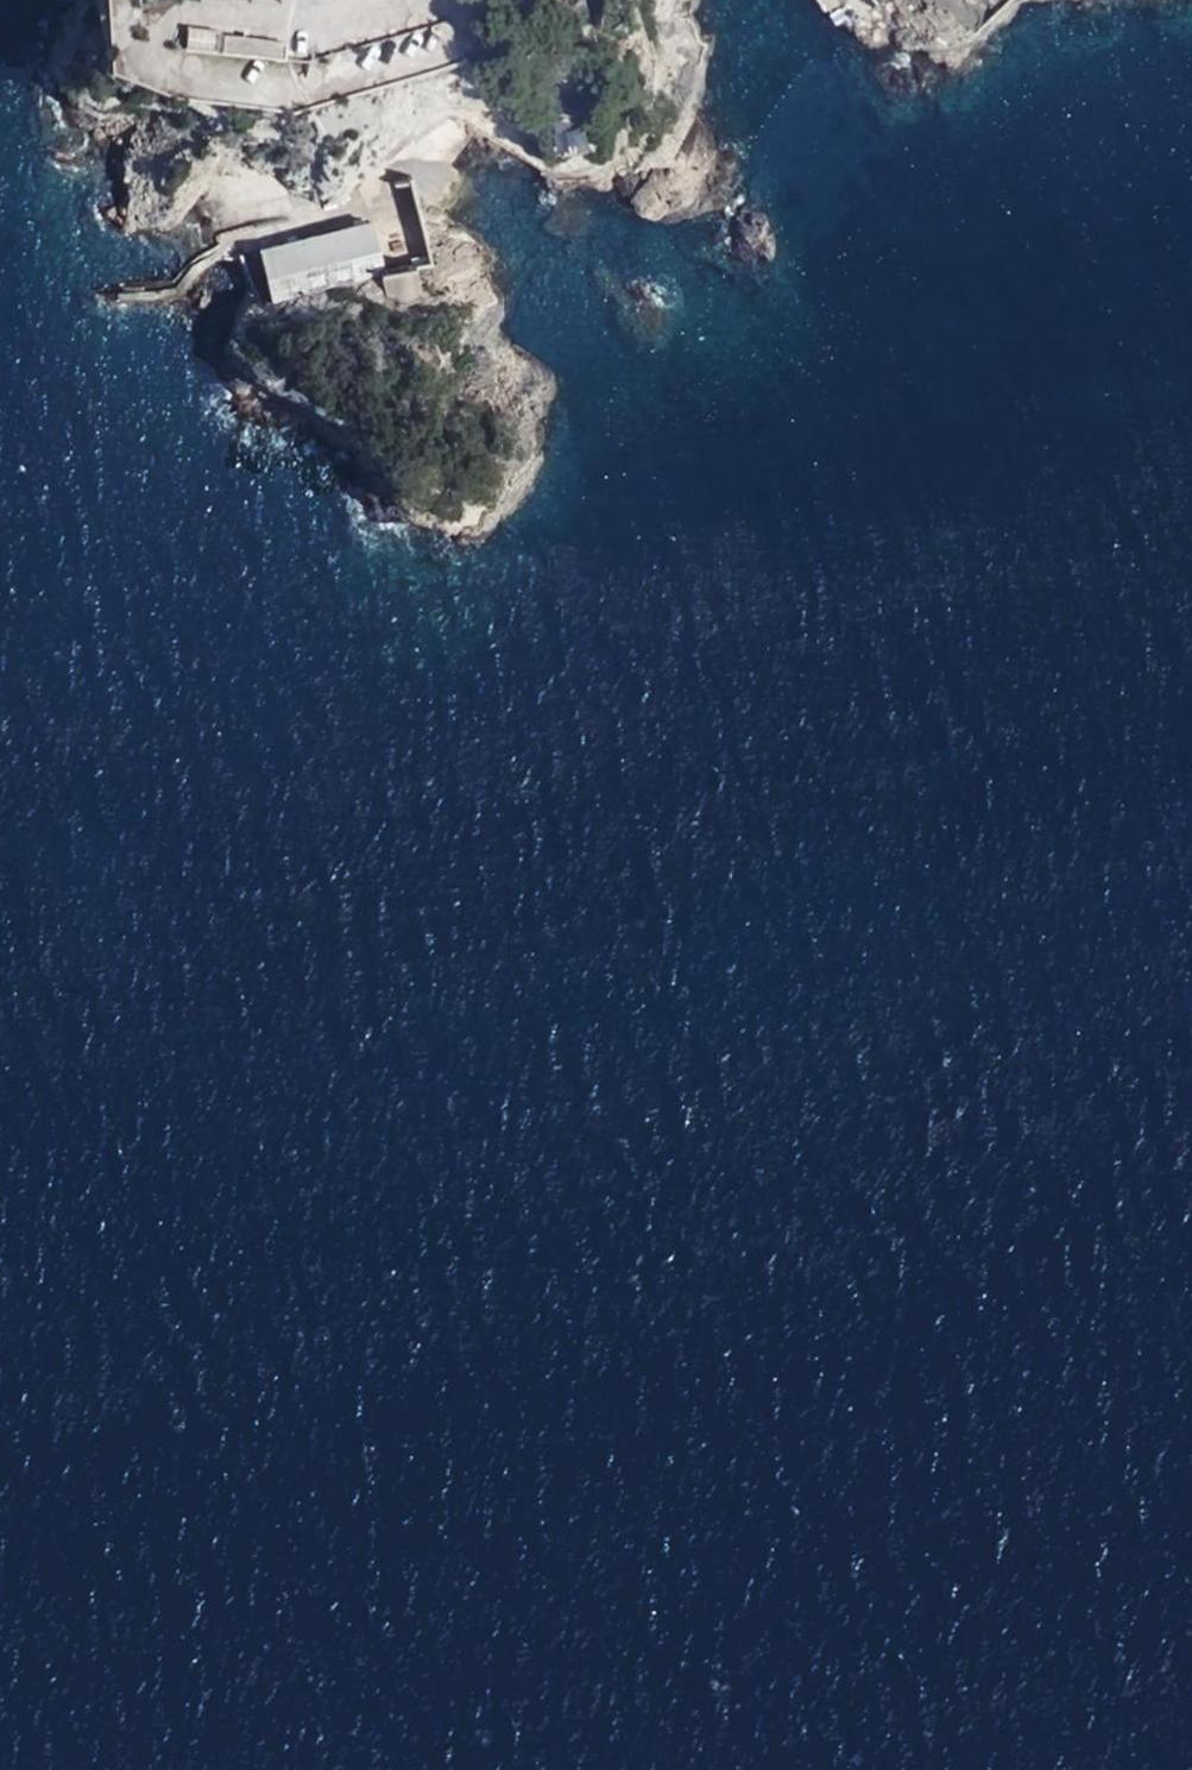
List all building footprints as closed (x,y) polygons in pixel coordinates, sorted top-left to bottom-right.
[(217,33),(187,30),(185,51),(285,61),(286,44),(217,39),(217,33)] [(390,185),(418,261),(454,248),(432,188),(433,187),(427,172),(390,185)] [(251,247),(263,300),(379,275),(367,221),(251,247)] [(418,273),(383,279),(387,301),(422,295),(418,273)] [(422,295),(387,301),(394,346),(429,340),(422,295)]
